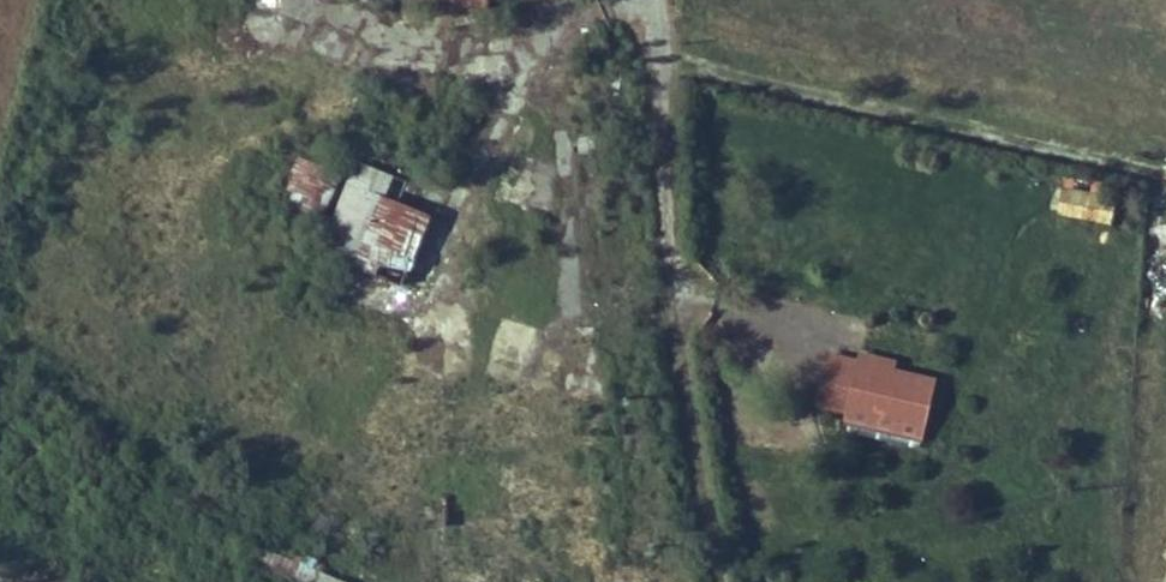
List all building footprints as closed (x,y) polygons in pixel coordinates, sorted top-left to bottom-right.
[(485,9),(486,0),(434,0),(485,9)] [(580,153),(596,151),(593,135),(578,138),(580,153)] [(299,157),(287,184),(329,202),(341,175),(299,157)] [(382,174),(375,191),(399,201),(406,185),(382,174)] [(1094,218),(1102,184),(1064,176),(1057,211),(1094,218)] [(402,285),(429,214),(348,183),(320,252),(356,267),(402,285)] [(389,318),(402,285),(356,267),(342,299),(389,318)] [(862,353),(860,363),(897,371),(898,363),(862,353)] [(860,363),(831,356),(819,402),(928,428),(939,381),(897,371),(860,363)]
